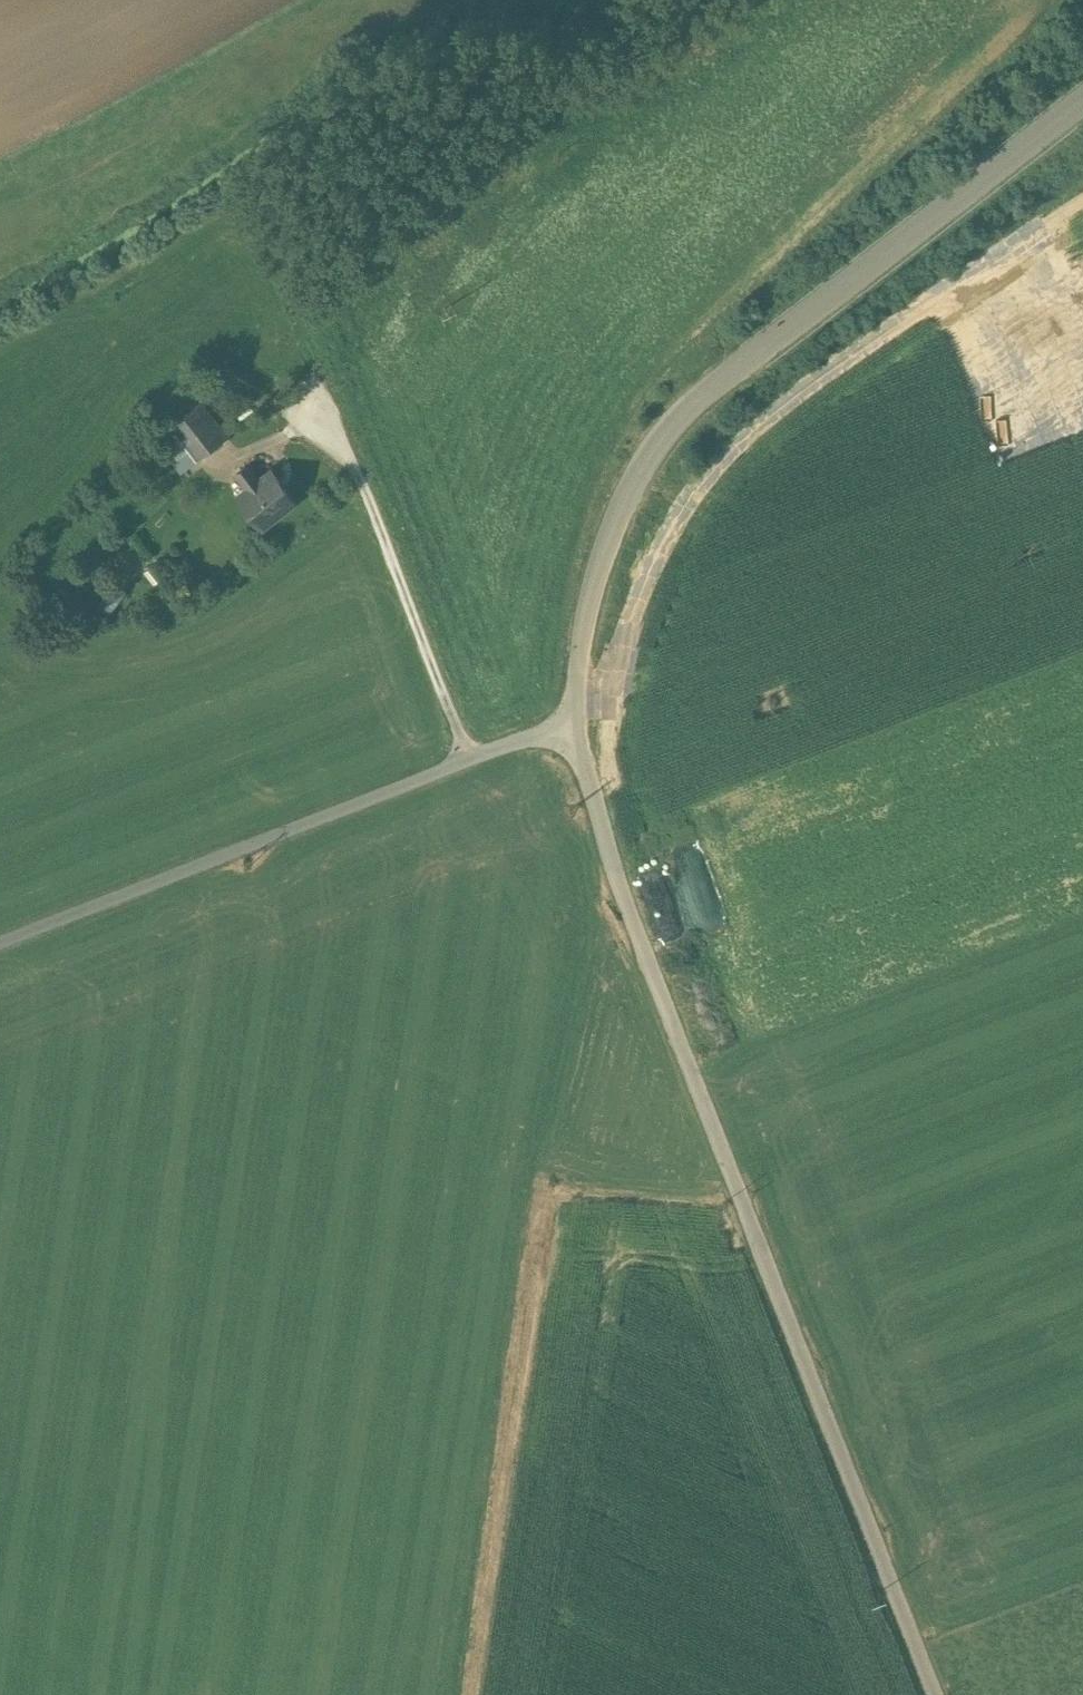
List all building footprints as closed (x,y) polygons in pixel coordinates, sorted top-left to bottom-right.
[(179,419),(206,453),(227,436),(200,403),(179,419)] [(206,453),(179,419),(157,437),(183,470),(206,453)] [(247,488),(238,495),(262,526),(296,501),(272,469),(261,478),(249,463),(236,473),(247,488)]
